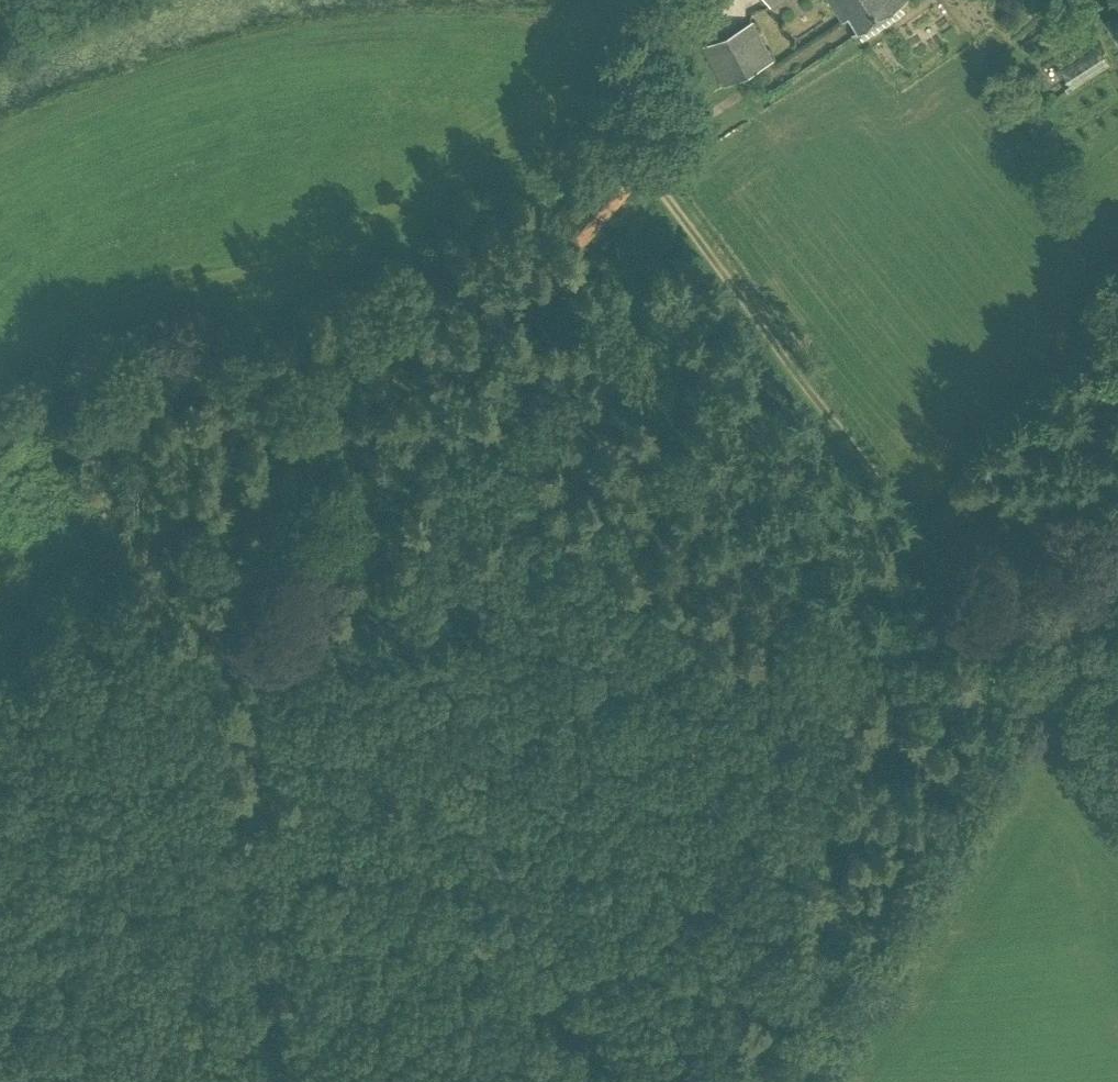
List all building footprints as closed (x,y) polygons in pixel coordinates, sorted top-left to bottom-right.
[(772,9),(785,0),(766,0),(772,9)] [(843,21),(850,17),(859,31),(852,36),(853,37),(908,0),(829,0),(843,21)] [(1104,24),(1117,46),(1117,15),(1104,24)] [(723,87),(774,60),(753,20),(702,47),(723,87)] [(578,245),(634,183),(605,157),(549,219),(578,245)]
